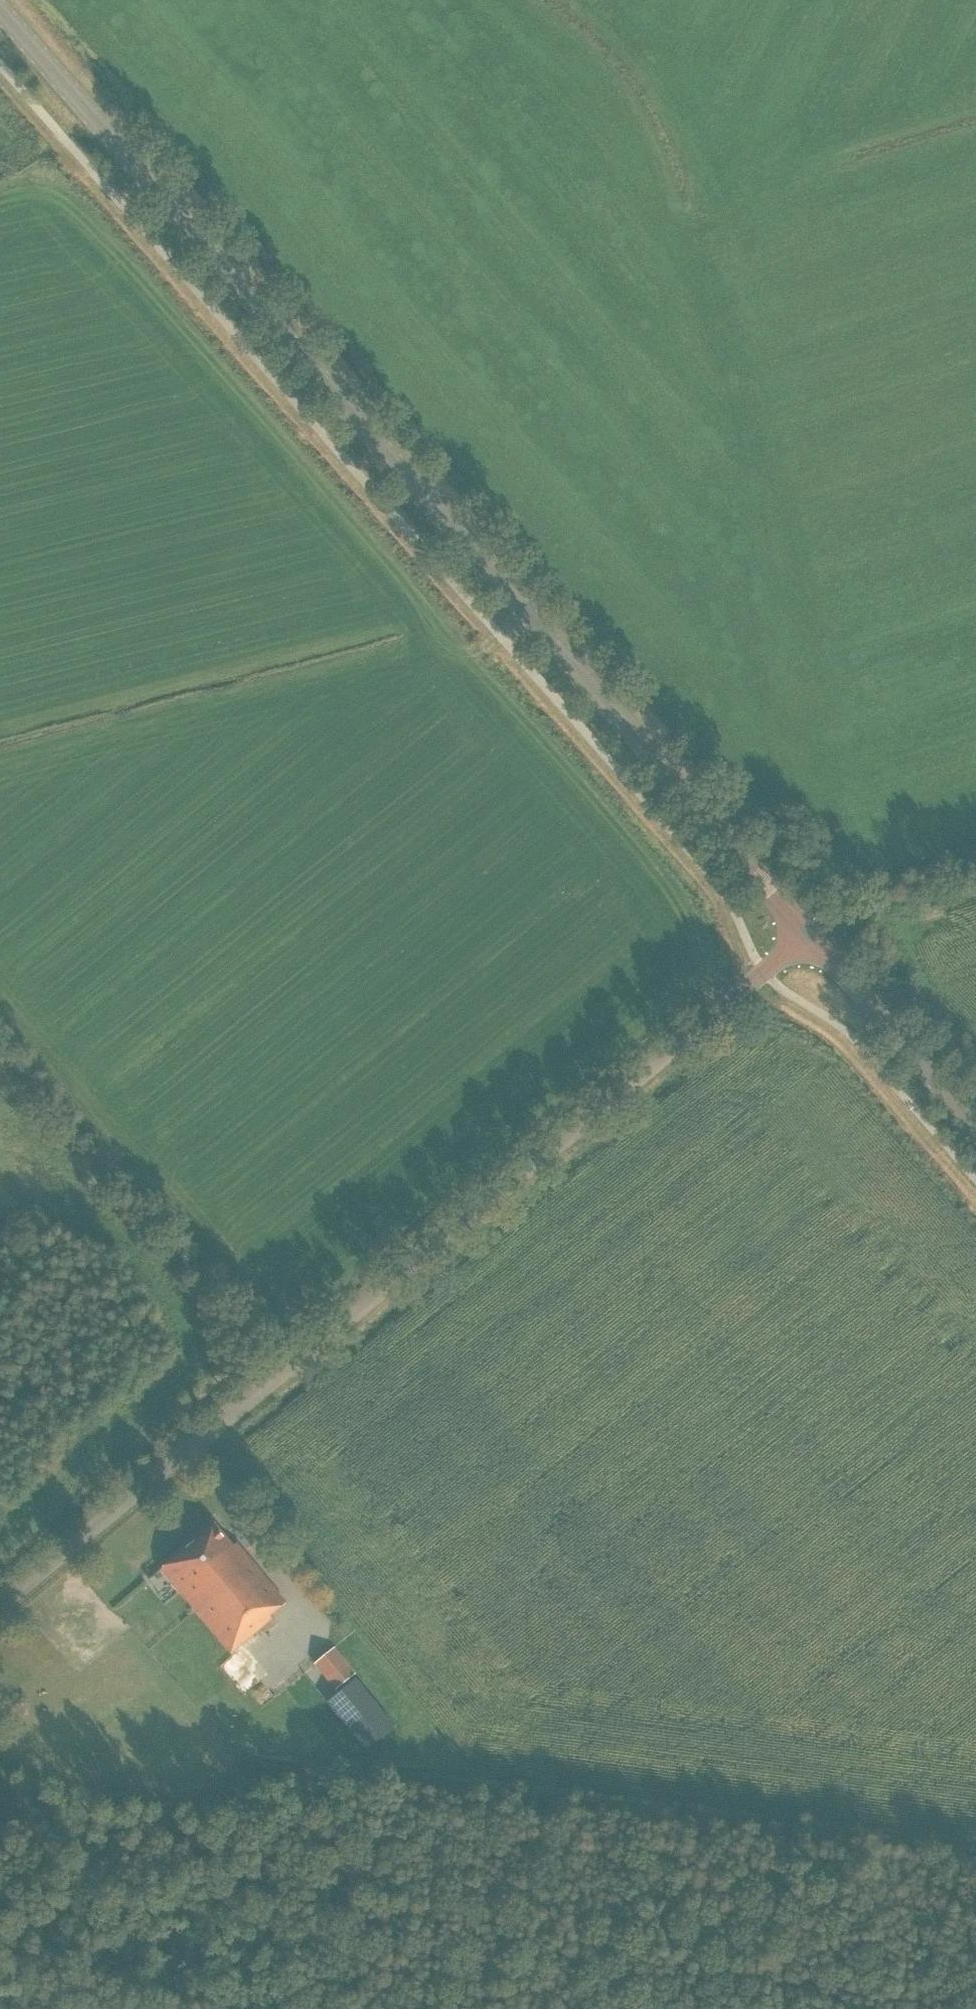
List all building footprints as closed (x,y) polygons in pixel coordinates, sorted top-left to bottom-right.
[(215,1523),(161,1568),(232,1653),(274,1618),(272,1615),(288,1602),(237,1542),(234,1545),(215,1523)] [(395,1726),(392,1722),(333,1648),(315,1663),(338,1692),(328,1701),(366,1749),(395,1726)]
